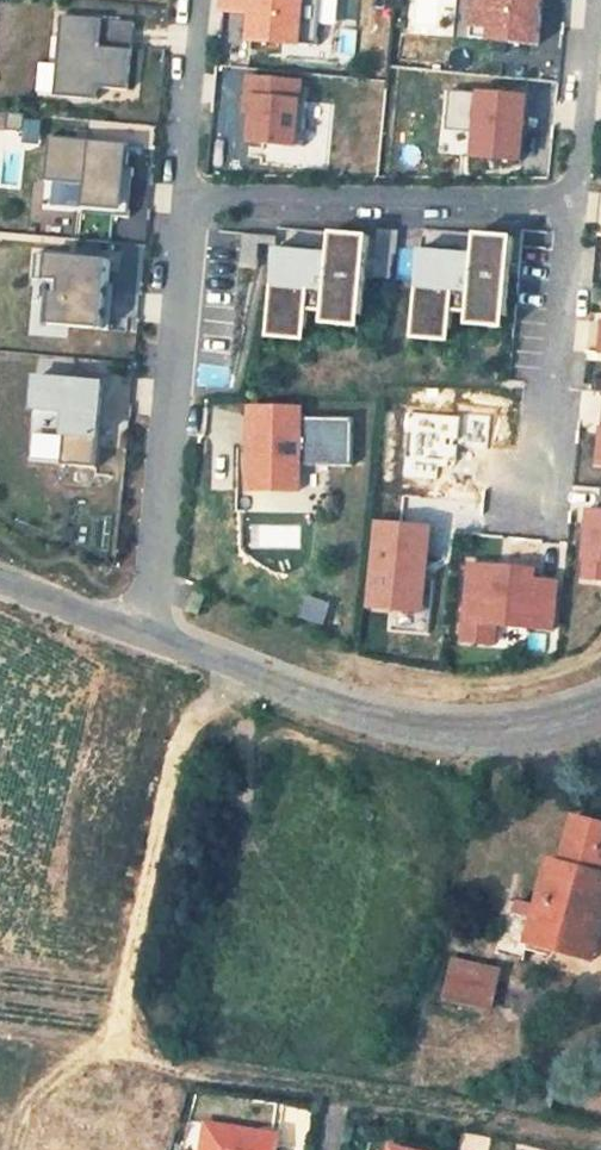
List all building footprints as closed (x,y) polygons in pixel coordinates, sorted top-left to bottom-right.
[(250,43),(317,49),(322,0),(224,0),(223,13),(252,15),(250,43)] [(472,30),(492,32),(491,44),(538,48),(542,0),(475,0),(472,30)] [(135,95),(139,55),(138,55),(140,27),(67,20),(60,100),(104,104),(105,92),(135,95)] [(492,32),(472,30),(471,42),(491,44),(492,32)] [(301,86),(249,81),(247,101),(254,102),(252,116),(249,145),(302,151),(306,105),(299,105),(301,86)] [(526,102),(450,94),(446,134),(469,136),(467,159),(514,164),(517,133),(523,134),(526,102)] [(254,102),(247,101),(245,116),(252,116),(254,102)] [(23,118),(5,116),(4,134),(21,136),(23,118)] [(91,190),(89,207),(88,212),(120,215),(122,215),(126,173),(129,150),(56,142),(51,186),(91,190)] [(139,174),(126,173),(122,215),(120,215),(120,221),(134,223),(136,208),(139,174)] [(390,237),(372,236),(368,284),(385,286),(390,237)] [(358,282),(359,267),(362,268),(365,243),(326,240),(324,261),(316,260),(313,293),(306,293),(309,260),(270,256),(263,332),(267,333),(298,336),(302,336),(303,318),(322,320),(354,322),(357,323),(361,282),(358,282)] [(502,323),(505,283),(502,282),(503,268),(507,268),(509,244),(471,240),(469,262),(460,261),(457,294),(450,293),(453,260),(414,257),(408,333),(411,333),(443,336),(446,336),(448,318),(466,320),(499,323),(502,323)] [(252,276),(256,242),(239,241),(235,274),(252,276)] [(107,335),(114,266),(41,259),(39,284),(64,287),(63,299),(57,298),(54,330),(107,335)] [(313,293),(316,260),(309,260),(306,293),(313,293)] [(457,294),(460,261),(453,260),(450,293),(457,294)] [(353,334),(354,322),(322,320),(321,331),(353,334)] [(498,333),(499,323),(466,320),(465,331),(498,333)] [(297,346),(298,336),(267,333),(266,343),(297,346)] [(442,347),(443,336),(411,333),(410,344),(442,347)] [(79,389),(79,380),(69,379),(69,388),(79,389)] [(91,474),(99,391),(79,389),(69,388),(32,385),(29,415),(62,418),(57,471),(91,474)] [(348,473),(349,425),(296,424),(296,415),(245,415),(244,497),(295,498),(295,472),(348,473)] [(587,514),(580,583),(600,585),(600,516),(587,514)] [(428,634),(432,525),(374,524),(371,609),(388,610),(388,633),(428,634)] [(539,572),(467,564),(458,645),(497,649),(499,632),(557,638),(562,584),(538,581),(539,572)] [(196,622),(204,602),(192,598),(184,618),(196,622)] [(323,609),(300,601),(294,620),(316,628),(323,609)] [(529,942),(581,956),(595,905),(600,906),(600,825),(574,817),(562,864),(550,861),(537,907),(519,902),(518,904),(510,902),(495,953),(524,961),(529,942)] [(581,956),(594,960),(600,934),(600,906),(595,905),(581,956)] [(546,1008),(495,995),(502,966),(452,953),(440,999),(541,1025),(546,1008)] [(204,1125),(199,1149),(275,1149),(277,1136),(204,1125)]
